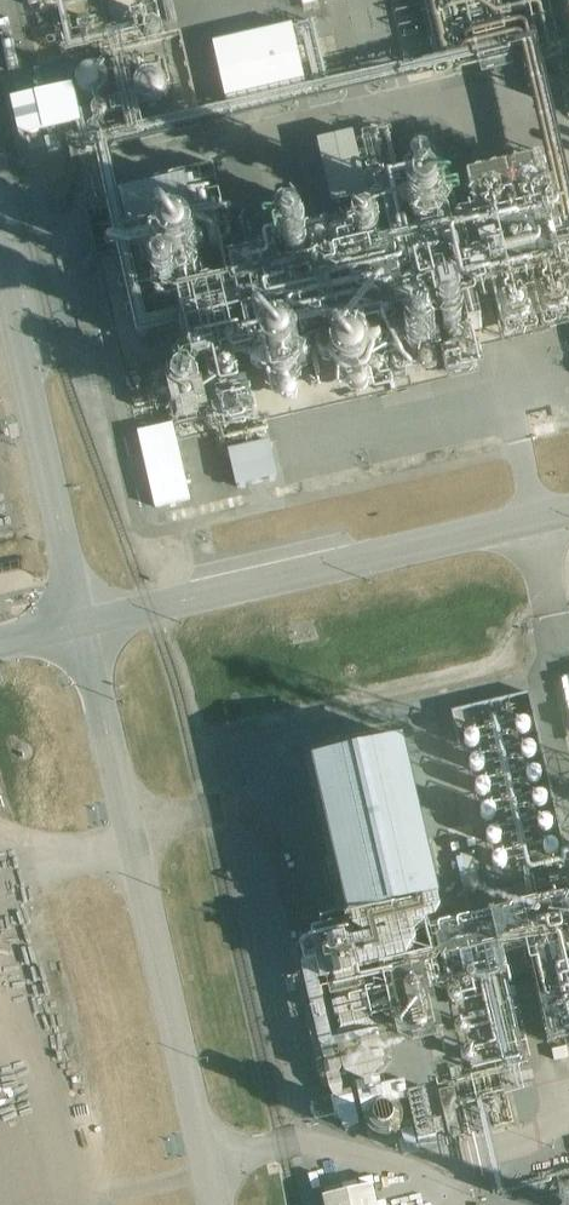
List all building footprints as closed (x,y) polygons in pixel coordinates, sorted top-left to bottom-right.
[(541,61),(561,57),(561,55),(568,53),(568,0),(420,0),(434,62),(328,85),(314,25),(293,29),(292,26),(213,44),(227,106),(306,88),(296,41),(304,40),(315,88),(143,127),(136,97),(138,100),(140,103),(144,105),(149,106),(154,105),(158,104),(162,101),(164,97),(166,93),(166,87),(164,83),(162,79),(159,76),(154,75),(150,75),(146,75),(142,76),(139,79),(137,82),(135,85),(134,90),(129,65),(126,65),(121,42),(142,37),(139,27),(73,42),(69,21),(66,21),(62,0),(56,0),(66,37),(62,38),(64,48),(63,49),(64,54),(65,53),(66,55),(109,45),(121,103),(111,105),(113,117),(125,114),(128,131),(99,137),(101,135),(101,133),(100,131),(99,129),(101,126),(105,126),(103,120),(105,119),(107,116),(108,113),(105,109),(103,107),(100,107),(98,97),(102,94),(105,91),(107,86),(107,80),(106,76),(104,73),(101,70),(98,69),(93,68),(90,67),(86,69),(83,70),(80,73),(79,75),(77,79),(77,84),(78,88),(80,91),(83,95),(87,97),(91,98),(94,98),(96,107),(94,109),(94,112),(94,114),(94,117),(96,119),(98,120),(100,121),(95,127),(92,127),(91,128),(89,130),(88,133),(89,136),(91,137),(93,139),(88,140),(81,114),(79,114),(73,88),(36,97),(44,134),(77,127),(83,155),(99,151),(138,337),(188,326),(198,367),(158,377),(166,414),(217,405),(221,423),(508,354),(504,339),(568,324),(568,180),(541,61)] [(201,8),(205,39),(258,33),(254,2),(201,8)] [(76,32),(78,35),(81,37),(83,38),(87,38),(90,37),(92,35),(94,32),(95,29),(95,26),(93,23),(91,20),(88,19),(85,18),(82,19),(79,21),(77,23),(76,26),(76,29),(76,32)] [(154,508),(190,500),(173,425),(138,433),(154,508)] [(270,441),(228,451),(236,488),(240,487),(241,492),(246,491),(245,486),(269,480),(270,486),(276,485),(275,479),(278,479),(270,441)] [(561,679),(562,691),(555,692),(558,702),(565,701),(568,718),(568,678),(561,679)] [(539,903),(534,871),(568,861),(568,855),(534,697),(454,714),(494,871),(520,867),(530,904),(432,927),(442,914),(439,902),(441,901),(405,744),(313,766),(349,922),(319,929),(315,930),(314,931),(313,933),(318,955),(306,957),(302,967),(316,1032),(310,1034),(323,1089),(330,1088),(333,1097),(313,1102),(316,1121),(337,1116),(339,1120),(341,1119),(344,1133),(360,1130),(357,1116),(387,1108),(386,1105),(409,1100),(408,1094),(413,1092),(411,1085),(406,1086),(405,1080),(385,1084),(383,1075),(393,1062),(382,1018),(394,1016),(397,1029),(395,1030),(398,1040),(411,1046),(438,1041),(437,1036),(443,1034),(434,990),(448,986),(451,998),(450,1000),(450,1004),(451,1006),(455,1008),(459,1008),(463,1005),(464,1003),(463,998),(476,980),(484,977),(504,1062),(506,1061),(508,1070),(457,1081),(458,1084),(452,1086),(453,1088),(454,1088),(459,1107),(524,1091),(519,1071),(521,1059),(525,1057),(500,948),(527,942),(549,1040),(568,1035),(568,986),(558,935),(568,932),(568,896),(539,903)] [(480,887),(473,853),(460,856),(461,858),(456,859),(463,891),(480,887)] [(461,1036),(462,1036),(466,1053),(465,1055),(464,1056),(463,1058),(463,1060),(464,1062),(466,1063),(467,1064),(468,1065),(470,1065),(472,1064),(473,1064),(475,1063),(476,1061),(476,1060),(476,1058),(476,1056),(475,1054),(474,1053),(472,1052),(471,1052),(467,1035),(468,1034),(469,1032),(470,1030),(470,1028),(469,1027),(468,1026),(467,1025),(466,1024),(464,1023),(462,1023),(460,1024),(459,1024),(458,1026),(457,1027),(456,1028),(456,1030),(457,1032),(457,1033),(458,1034),(459,1035),(461,1036)] [(454,1088),(453,1088),(439,1092),(450,1138),(465,1135),(459,1107),(454,1088)] [(352,1191),(342,1193),(340,1186),(325,1189),(326,1197),(323,1198),(325,1204),(387,1204),(386,1201),(377,1203),(373,1186),(366,1187),(364,1181),(350,1183),(352,1191)]
